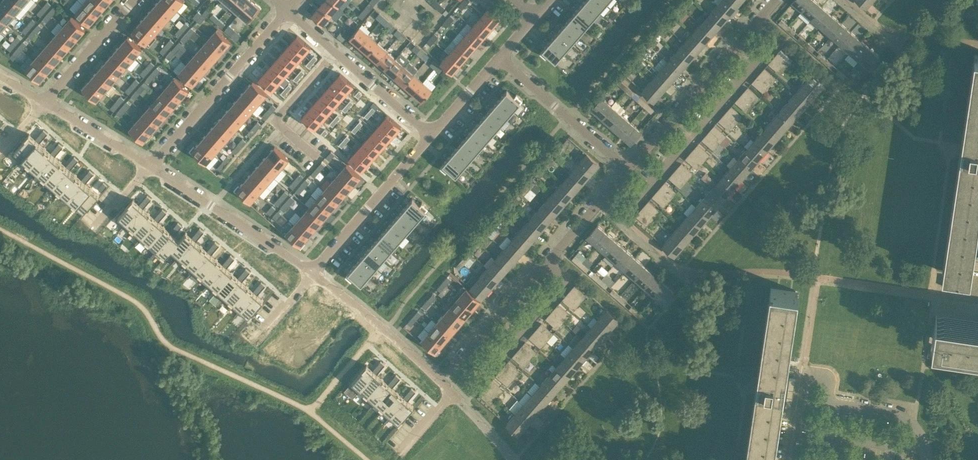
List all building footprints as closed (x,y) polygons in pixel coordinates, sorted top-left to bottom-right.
[(15,14),(23,5),(17,0),(2,0),(1,1),(15,14)] [(96,0),(85,0),(82,3),(97,16),(104,7),(96,0)] [(154,5),(169,18),(170,16),(174,20),(180,14),(175,10),(176,9),(166,0),(159,0),(154,5)] [(176,9),(184,0),(166,0),(176,9)] [(230,6),(239,13),(251,0),(236,0),(230,6)] [(239,13),(249,22),(256,14),(255,13),(260,7),(253,0),(251,0),(239,13)] [(319,5),(329,14),(337,5),(331,0),(324,0),(319,5)] [(488,8),(495,0),(487,0),(483,4),(488,8)] [(488,8),(493,12),(501,3),(498,0),(495,0),(488,8)] [(586,0),(585,0),(578,8),(591,20),(599,11),(586,0)] [(602,0),(586,0),(599,11),(606,3),(602,0)] [(682,7),(686,10),(692,2),(689,0),(688,0),(682,7)] [(717,4),(729,14),(738,5),(732,0),(721,0),(717,4)] [(810,0),(793,0),(792,1),(802,10),(810,0)] [(815,0),(810,0),(802,10),(811,18),(822,6),(815,0)] [(8,23),(15,14),(1,1),(0,2),(0,16),(8,23)] [(46,10),(51,4),(47,1),(42,7),(46,10)] [(75,12),(89,24),(97,16),(82,3),(75,12)] [(436,8),(441,12),(444,7),(440,3),(436,8)] [(717,4),(709,13),(721,24),(729,14),(717,4)] [(154,5),(147,14),(161,26),(169,18),(154,5)] [(319,5),(311,14),(311,15),(321,24),(329,14),(319,5)] [(57,10),(53,6),(48,12),(52,16),(57,10)] [(365,6),(361,11),(366,15),(370,10),(365,6)] [(832,14),(822,6),(811,18),(821,26),(832,14)] [(46,10),(42,7),(37,13),(40,16),(46,10)] [(682,7),(676,14),(679,17),(686,10),(682,7)] [(204,11),(202,14),(205,17),(207,15),(211,11),(207,8),(204,11)] [(493,12),(488,8),(480,17),(492,27),(500,18),(493,12)] [(591,20),(578,8),(571,16),(584,28),(591,20)] [(193,17),(196,20),(202,14),(198,11),(193,17)] [(52,16),(48,12),(43,18),(47,22),(52,16)] [(380,21),(384,16),(380,12),(375,17),(380,21)] [(210,17),(216,22),(219,18),(213,13),(210,17)] [(702,16),(698,20),(701,23),(713,34),(721,24),(709,13),(705,18),(702,16)] [(147,14),(139,23),(154,35),(161,26),(147,14)] [(200,23),(205,17),(202,14),(196,20),(200,23)] [(841,23),(832,14),(821,26),(830,35),(841,23)] [(63,25),(78,38),(85,29),(71,16),(63,25)] [(389,20),(384,16),(380,21),(385,25),(389,20)] [(584,28),(571,16),(564,24),(577,36),(584,28)] [(484,36),(492,27),(480,17),(472,26),(484,36)] [(27,24),(31,27),(36,21),(32,18),(27,24)] [(219,18),(216,22),(222,27),(225,24),(219,18)] [(672,18),(665,26),(669,29),(676,21),(672,18)] [(781,19),(778,22),(785,29),(788,25),(781,19)] [(185,22),(180,28),(184,31),(189,25),(185,22)] [(139,23),(132,31),(140,38),(139,40),(145,45),(146,44),(149,46),(157,37),(154,35),(139,23)] [(701,23),(692,32),(704,43),(713,34),(701,23)] [(851,31),(841,23),(830,35),(840,43),(851,31)] [(22,30),(25,33),(31,27),(27,24),(22,30)] [(33,30),(37,33),(42,27),(38,24),(33,30)] [(229,24),(225,30),(228,33),(233,28),(229,24)] [(557,32),(570,44),(577,36),(564,24),(557,32)] [(63,25),(56,34),(70,46),(78,38),(63,25)] [(788,25),(785,29),(793,35),(796,32),(788,25)] [(349,38),(358,46),(369,34),(359,26),(349,38)] [(464,35),(476,45),(484,36),(472,26),(464,35)] [(665,26),(659,33),(663,36),(669,29),(665,26)] [(191,27),(186,33),(190,36),(195,30),(191,27)] [(217,28),(209,37),(223,50),(231,41),(223,34),(224,33),(218,27),(217,28)] [(175,34),(178,37),(184,31),(180,28),(175,34)] [(398,28),(394,33),(398,37),(402,32),(398,28)] [(28,36),(32,39),(37,33),(33,30),(28,36)] [(860,39),(851,31),(840,43),(849,51),(860,39)] [(345,37),(342,33),(341,32),(337,36),(342,41),(345,37)] [(407,36),(402,32),(398,37),(403,41),(407,36)] [(570,44),(557,32),(549,41),(563,52),(570,44)] [(692,32),(684,42),(696,53),(704,43),(692,32)] [(190,36),(186,33),(181,39),(184,42),(190,36)] [(434,33),(430,37),(435,41),(438,37),(434,33)] [(70,46),(56,34),(48,43),(62,55),(70,46)] [(358,46),(367,54),(378,42),(369,34),(358,46)] [(12,41),(16,45),(21,39),(17,35),(12,41)] [(297,35),(290,42),(304,54),(310,47),(297,35)] [(464,35),(456,44),(468,54),(476,45),(464,35)] [(797,39),(804,45),(807,42),(800,35),(797,39)] [(120,45),(134,57),(142,48),(128,36),(120,45)] [(209,37),(201,46),(216,59),(223,50),(209,37)] [(431,45),(435,41),(430,37),(426,42),(427,42),(431,45)] [(655,38),(649,44),(652,48),(659,41),(655,38)] [(170,39),(165,45),(169,48),(174,42),(170,39)] [(870,48),(860,39),(849,51),(859,60),(870,48)] [(7,47),(10,51),(16,45),(12,41),(7,47)] [(23,41),(18,47),(22,50),(27,44),(23,41)] [(563,52),(549,41),(540,52),(545,56),(548,54),(556,61),(563,52)] [(290,42),(284,49),(297,61),(304,54),(290,42)] [(387,50),(378,42),(367,54),(376,62),(387,50)] [(684,42),(676,51),(688,62),(696,53),(684,42)] [(807,42),(804,45),(812,52),(815,48),(807,42)] [(62,55),(48,43),(40,51),(55,64),(62,55)] [(176,44),(171,50),(175,53),(180,47),(176,44)] [(416,52),(420,48),(416,44),(412,49),(416,52)] [(460,63),(468,54),(456,44),(448,53),(460,63)] [(649,44),(642,52),(646,55),(652,48),(649,44)] [(120,45),(112,53),(127,66),(134,57),(120,45)] [(169,48),(165,45),(160,51),(163,54),(169,48)] [(201,46),(194,55),(208,67),(216,59),(201,46)] [(22,50),(18,47),(13,53),(16,56),(22,50)] [(421,57),(425,52),(420,48),(416,52),(421,57)] [(870,48),(859,60),(869,68),(880,56),(870,48)] [(284,49),(277,57),(291,69),(297,61),(284,49)] [(789,56),(781,49),(777,54),(785,61),(789,56)] [(169,59),(175,53),(171,50),(166,56),(169,59)] [(376,62),(385,69),(396,58),(387,50),(376,62)] [(33,60),(47,73),(55,64),(40,51),(33,60)] [(676,51),(667,61),(680,72),(688,62),(676,51)] [(816,56),(823,62),(826,59),(819,52),(816,56)] [(127,66),(112,53),(105,62),(119,75),(127,66)] [(452,73),(460,63),(448,53),(440,62),(452,73)] [(785,61),(777,54),(772,58),(781,66),(783,63),(785,61)] [(945,271),(967,274),(970,275),(977,220),(977,54),(964,144),(961,161),(945,271)] [(194,55),(186,64),(200,76),(208,67),(194,55)] [(632,64),(636,67),(642,60),(639,56),(632,64)] [(789,56),(785,61),(783,63),(786,66),(793,59),(789,56)] [(277,57),(271,64),(285,76),(291,69),(277,57)] [(405,66),(396,58),(385,69),(394,77),(405,66)] [(781,66),(772,58),(768,63),(776,71),(781,66)] [(823,62),(831,68),(834,65),(826,59),(823,62)] [(47,73),(33,60),(25,69),(40,81),(47,73)] [(434,69),(438,64),(434,60),(430,65),(434,69)] [(146,67),(149,70),(154,64),(151,61),(146,67)] [(403,85),(413,74),(417,69),(408,61),(405,66),(394,77),(403,85)] [(667,61),(659,70),(671,81),(680,72),(667,61)] [(119,75),(105,62),(97,71),(112,83),(119,75)] [(783,63),(781,66),(776,71),(780,74),(786,66),(783,63)] [(186,64),(178,72),(193,85),(200,76),(186,64)] [(271,64),(265,71),(278,83),(285,76),(271,64)] [(443,68),(438,64),(434,69),(439,73),(443,68)] [(632,64),(626,71),(629,74),(636,67),(632,64)] [(160,70),(157,66),(151,73),(155,76),(160,70)] [(149,70),(146,67),(140,73),(144,76),(149,70)] [(768,80),(773,75),(764,68),(760,72),(768,80)] [(835,72),(842,79),(846,75),(838,69),(835,72)] [(659,70),(651,80),(663,91),(671,81),(659,70)] [(112,83),(97,71),(90,79),(104,92),(112,83)] [(265,71),(258,79),(272,91),(278,83),(265,71)] [(768,80),(760,72),(756,77),(764,85),(766,82),(768,80)] [(155,76),(151,73),(146,79),(150,82),(155,76)] [(340,73),(333,80),(347,92),(354,85),(340,73)] [(804,82),(816,93),(825,83),(813,73),(804,82)] [(403,85),(413,93),(423,82),(413,74),(403,85)] [(766,82),(770,86),(776,78),(773,75),(768,80),(766,82)] [(846,75),(842,79),(850,85),(853,81),(846,75)] [(167,86),(181,98),(189,89),(174,77),(167,86)] [(756,77),(752,82),(760,90),(764,85),(756,77)] [(136,78),(130,84),(134,88),(139,82),(136,78)] [(104,92),(90,79),(82,88),(96,101),(104,92)] [(333,80),(327,87),(341,99),(347,92),(333,80)] [(628,86),(621,80),(618,83),(625,90),(628,86)] [(651,80),(642,90),(654,100),(663,91),(651,80)] [(245,90),(259,102),(267,94),(252,81),(245,90)] [(413,93),(421,101),(432,89),(423,82),(413,93)] [(766,82),(764,85),(760,90),(763,93),(770,86),(766,82)] [(796,92),(808,103),(816,93),(804,82),(796,92)] [(129,94),(134,88),(130,84),(125,90),(129,94)] [(142,84),(136,90),(140,93),(145,87),(142,84)] [(167,86),(159,94),(174,107),(181,98),(167,86)] [(635,93),(628,86),(625,90),(632,96),(635,93)] [(327,87),(321,95),(334,107),(341,99),(327,87)] [(752,99),(756,94),(747,87),(743,92),(752,99)] [(500,98),(513,109),(523,98),(516,93),(514,96),(507,89),(500,98)] [(140,93),(136,90),(131,96),(135,99),(140,93)] [(259,102),(245,90),(237,98),(252,111),(259,102)] [(752,99),(743,92),(739,97),(747,104),(749,101),(752,99)] [(788,101),(800,112),(808,103),(796,92),(788,101)] [(174,107),(159,94),(152,103),(166,116),(174,107)] [(749,101),(753,105),(760,97),(756,94),(752,99),(749,101)] [(321,95),(314,102),(328,114),(334,107),(321,95)] [(121,96),(115,102),(119,105),(124,99),(121,96)] [(602,97),(592,109),(601,117),(612,105),(602,97)] [(647,103),(640,97),(637,100),(644,106),(647,103)] [(739,97),(735,101),(743,109),(747,104),(739,97)] [(230,107),(244,120),(252,111),(237,98),(230,107)] [(493,106),(506,118),(513,109),(500,98),(493,106)] [(127,101),(121,107),(125,110),(130,104),(127,101)] [(612,105),(601,117),(611,126),(622,113),(625,109),(616,101),(612,105)] [(749,101),(747,104),(743,109),(747,112),(753,105),(749,101)] [(800,112),(788,101),(779,111),(792,122),(800,112)] [(114,111),(119,105),(115,102),(110,108),(114,111)] [(314,102),(308,109),(322,121),(328,114),(314,102)] [(166,116),(152,103),(144,112),(158,124),(166,116)] [(647,103),(644,106),(651,113),(654,109),(647,103)] [(272,104),(267,110),(271,113),(276,107),(272,104)] [(499,126),(506,118),(493,106),(485,114),(499,126)] [(735,118),(739,113),(731,106),(726,111),(735,118)] [(125,110),(121,107),(116,113),(120,116),(125,110)] [(222,116),(236,128),(244,120),(230,107),(222,116)] [(308,109),(301,117),(315,129),(322,121),(308,109)] [(271,113),(267,110),(262,116),(266,119),(271,113)] [(726,111),(722,116),(730,123),(733,121),(735,118),(726,111)] [(771,120),(783,131),(792,122),(779,111),(771,120)] [(136,120),(151,133),(158,124),(144,112),(136,120)] [(622,113),(611,126),(620,134),(631,122),(622,113)] [(735,118),(733,121),(736,124),(743,116),(739,113),(735,118)] [(387,114),(381,122),(394,134),(401,126),(387,114)] [(492,134),(499,126),(485,114),(478,122),(492,134)] [(214,124),(229,137),(236,128),(222,116),(214,124)] [(722,116),(721,117),(718,120),(726,128),(730,123),(722,116)] [(151,133),(136,120),(129,129),(143,142),(151,133)] [(783,131),(771,120),(763,130),(775,141),(783,131)] [(257,121),(252,127),(256,130),(261,124),(257,121)] [(733,121),(730,123),(726,128),(730,131),(736,124),(733,121)] [(381,122),(374,129),(388,141),(394,134),(381,122)] [(492,134),(478,122),(471,130),(485,142),(492,134)] [(631,122),(620,134),(630,142),(641,130),(631,122)] [(207,133),(221,146),(229,137),(214,124),(207,133)] [(718,137),(723,132),(714,125),(710,130),(718,137)] [(247,133),(251,136),(256,130),(252,127),(247,133)] [(374,129),(368,136),(381,148),(388,141),(374,129)] [(464,139),(477,150),(485,142),(471,130),(464,139)] [(718,137),(710,130),(706,135),(714,142),(716,139),(718,137)] [(775,141),(763,130),(754,139),(767,150),(775,141)] [(716,139),(720,143),(727,135),(723,132),(718,137),(716,139)] [(29,133),(15,150),(23,157),(37,140),(35,139),(29,133)] [(221,146),(207,133),(199,142),(214,154),(221,146)] [(706,135),(702,139),(710,147),(714,142),(706,135)] [(368,136),(362,143),(375,155),(381,148),(368,136)] [(243,138),(237,144),(241,147),(246,141),(243,138)] [(477,150),(464,139),(457,147),(470,159),(477,150)] [(566,139),(560,147),(563,150),(570,143),(566,139)] [(716,139),(714,142),(710,147),(714,150),(720,143),(716,139)] [(767,150),(754,139),(746,149),(758,159),(767,150)] [(37,140),(23,157),(30,164),(45,147),(39,142),(37,140)] [(214,154),(199,142),(195,147),(194,145),(189,151),(196,157),(198,156),(206,163),(214,154)] [(362,143),(355,151),(369,163),(375,155),(362,143)] [(241,147),(237,144),(232,150),(236,153),(241,147)] [(702,156),(706,151),(698,144),(694,149),(702,156)] [(289,158),(275,146),(267,155),(281,167),(289,158)] [(45,147),(30,164),(38,170),(53,154),(51,152),(45,147)] [(450,155),(463,167),(470,159),(457,147),(450,155)] [(560,147),(554,154),(557,157),(563,150),(560,147)] [(702,156),(694,149),(689,153),(698,161),(700,158),(702,156)] [(758,159),(746,149),(738,158),(750,169),(758,159)] [(335,154),(331,151),(326,157),(329,160),(335,154)] [(355,151),(349,158),(362,170),(369,163),(355,151)] [(700,158),(703,161),(710,154),(706,151),(702,156),(700,158)] [(587,153),(578,163),(591,174),(599,164),(587,153)] [(689,153),(685,158),(693,166),(698,161),(689,153)] [(53,154),(38,170),(46,177),(60,161),(55,155),(53,154)] [(228,155),(222,161),(226,164),(231,158),(228,155)] [(259,164),(274,176),(281,167),(267,155),(259,164)] [(450,155),(440,166),(446,171),(448,168),(456,175),(463,167),(450,155)] [(543,166),(547,169),(553,161),(550,158),(543,166)] [(700,158),(698,161),(693,166),(697,169),(703,161),(700,158)] [(750,169),(738,158),(729,168),(742,178),(750,169)] [(60,161),(46,177),(54,184),(68,167),(66,166),(60,161)] [(220,170),(226,164),(222,161),(217,167),(220,170)] [(321,162),(316,168),(320,171),(325,165),(321,162)] [(570,172),(582,183),(591,174),(578,163),(570,172)] [(681,163),(677,168),(685,175),(689,170),(681,163)] [(259,164),(252,173),(266,185),(274,176),(259,164)] [(361,176),(346,164),(339,172),(353,185),(361,176)] [(543,166),(537,173),(540,176),(547,169),(543,166)] [(68,167),(54,184),(61,190),(76,174),(70,169),(68,167)] [(316,168),(311,174),(314,177),(320,171),(316,168)] [(677,168),(673,172),(681,180),(683,177),(685,175),(677,168)] [(742,178),(729,168),(721,177),(733,188),(742,178)] [(685,175),(683,177),(687,180),(693,173),(689,170),(685,175)] [(346,193),(353,185),(339,172),(331,181),(346,193)] [(562,182),(574,193),(582,183),(570,172),(562,182)] [(673,172),(668,177),(677,185),(681,180),(673,172)] [(733,188),(721,177),(717,182),(705,172),(701,177),(713,187),(725,197),(733,188)] [(252,173),(244,182),(258,194),(266,185),(252,173)] [(300,173),(295,179),(298,182),(303,176),(300,173)] [(76,174),(61,190),(69,197),(83,181),(81,179),(76,174)] [(527,184),(530,188),(537,180),(533,177),(527,184)] [(681,180),(677,185),(680,188),(685,192),(691,185),(687,180),(683,177),(681,180)] [(293,188),(298,182),(295,179),(289,185),(293,188)] [(306,179),(301,185),(304,188),(309,182),(306,179)] [(83,181),(69,197),(77,204),(91,187),(85,182),(83,181)] [(338,202),(346,193),(331,181),(324,190),(338,202)] [(103,182),(98,187),(102,191),(107,185),(103,182)] [(258,194),(244,182),(240,187),(238,186),(234,191),(241,197),(242,196),(251,203),(258,194)] [(554,191),(566,202),(574,193),(562,182),(554,191)] [(669,194),(673,189),(665,182),(660,186),(669,194)] [(527,184),(520,192),(524,195),(530,188),(527,184)] [(304,188),(301,185),(295,191),(299,194),(304,188)] [(669,194),(660,186),(656,191),(664,199),(667,196),(669,194)] [(91,187),(77,204),(85,211),(99,194),(91,187)] [(725,197),(713,187),(704,196),(717,207),(725,197)] [(667,196),(670,199),(677,192),(673,189),(669,194),(667,196)] [(285,190),(280,196),(283,200),(288,194),(285,190)] [(316,198),(331,211),(338,202),(324,190),(316,198)] [(545,201),(557,212),(566,202),(554,191),(545,201)] [(656,191),(652,196),(660,204),(664,199),(656,191)] [(278,206),(283,200),(280,196),(274,202),(278,206)] [(291,196),(285,202),(289,205),(294,199),(291,196)] [(510,204),(514,207),(520,200),(517,196),(510,204)] [(664,199),(660,204),(664,207),(670,199),(667,196),(664,199)] [(717,207),(704,196),(696,206),(708,216),(717,207)] [(323,219),(331,211),(316,198),(309,207),(323,219)] [(419,218),(428,207),(422,201),(420,204),(412,198),(405,206),(419,218)] [(133,199),(119,215),(127,222),(141,206),(139,204),(133,199)] [(537,211),(549,221),(557,212),(545,201),(537,211)] [(652,213),(656,208),(648,201),(644,206),(652,213)] [(284,211),(289,205),(285,202),(280,208),(284,211)] [(514,207),(510,204),(504,211),(507,214),(514,207)] [(276,208),(272,205),(267,211),(270,214),(276,208)] [(141,206),(127,222),(134,229),(149,212),(143,207),(141,206)] [(398,214),(412,226),(419,218),(405,206),(398,214)] [(652,213),(644,206),(639,210),(648,218),(650,215),(652,213)] [(708,216),(696,206),(688,215),(700,226),(708,216)] [(316,228),(323,219),(309,207),(301,216),(316,228)] [(650,215),(654,219),(660,211),(656,208),(652,213),(650,215)] [(276,219),(281,213),(278,210),(273,216),(276,219)] [(639,210),(635,215),(643,223),(648,218),(639,210)] [(529,220),(541,231),(549,221),(537,211),(529,220)] [(149,212),(134,229),(142,236),(156,219),(155,217),(149,212)] [(391,222),(404,234),(412,226),(398,214),(391,222)] [(503,218),(500,215),(493,223),(497,226),(503,218)] [(648,218),(643,223),(647,226),(654,219),(650,215),(648,218)] [(700,226),(688,215),(680,225),(692,235),(700,226)] [(316,228),(301,216),(294,224),(308,237),(316,228)] [(156,219),(142,236),(150,242),(164,226),(158,221),(156,219)] [(520,230),(532,240),(541,231),(529,220),(520,230)] [(384,231),(397,242),(404,234),(391,222),(384,231)] [(493,223),(487,230),(491,233),(497,226),(493,223)] [(304,242),(308,237),(294,224),(286,233),(295,240),(293,242),(301,248),(305,243),(304,242)] [(587,236),(597,245),(608,233),(598,224),(587,236)] [(692,235),(680,225),(671,234),(683,245),(692,235)] [(164,226),(150,242),(157,249),(172,232),(170,231),(164,226)] [(512,239),(524,250),(532,240),(520,230),(512,239)] [(384,231),(377,239),(390,251),(397,242),(384,231)] [(172,232),(157,249),(165,256),(172,249),(180,239),(174,234),(172,232)] [(180,239),(172,249),(179,255),(194,238),(192,237),(186,232),(180,239)] [(617,241),(608,233),(597,245),(606,253),(617,241)] [(477,242),(480,245),(487,237),(483,234),(477,242)] [(683,245),(671,234),(663,244),(675,255),(683,245)] [(194,238),(179,255),(187,262),(201,245),(196,240),(194,238)] [(390,251),(377,239),(369,247),(383,259),(390,251)] [(504,249),(516,259),(524,250),(512,239),(504,249)] [(626,249),(617,241),(606,253),(616,262),(626,249)] [(477,242),(470,249),(474,252),(480,245),(477,242)] [(201,245),(187,262),(195,268),(209,252),(207,250),(201,245)] [(383,259),(369,247),(362,255),(376,267),(383,259)] [(495,258),(508,269),(516,259),(504,249),(495,258)] [(636,258),(626,249),(616,262),(625,270),(636,258)] [(572,259),(579,265),(582,261),(586,257),(579,250),(572,259)] [(209,252),(195,268),(202,275),(217,259),(211,253),(209,252)] [(467,253),(461,260),(465,263),(470,256),(467,253)] [(355,264),(369,275),(376,267),(362,255),(355,264)] [(487,268),(499,278),(508,269),(495,258),(487,268)] [(645,266),(636,258),(625,270),(635,278),(645,266)] [(217,259),(202,275),(210,282),(225,265),(223,264),(217,259)] [(465,263),(461,260),(456,266),(459,269),(465,263)] [(589,268),(582,261),(579,265),(586,271),(589,268)] [(369,275),(355,264),(346,274),(351,279),(354,277),(361,284),(369,275)] [(225,265),(210,282),(218,288),(232,272),(226,267),(225,265)] [(645,266),(635,278),(630,283),(640,292),(644,287),(655,274),(645,266)] [(479,277),(491,288),(499,278),(487,268),(479,277)] [(232,272),(218,288),(225,295),(240,279),(238,277),(232,272)] [(591,275),(598,282),(601,278),(594,272),(591,275)] [(644,287),(654,295),(664,283),(655,274),(644,287)] [(447,276),(442,282),(446,285),(451,279),(447,276)] [(482,298),(482,297),(491,288),(479,277),(470,287),(482,298)] [(598,282),(605,288),(608,284),(601,278),(598,282)] [(240,279),(225,295),(233,302),(248,285),(242,280),(240,279)] [(441,291),(446,285),(442,282),(437,288),(441,291)] [(674,291),(664,283),(654,295),(663,304),(674,291)] [(248,285),(233,302),(241,309),(255,292),(253,290),(248,285)] [(464,285),(456,293),(473,308),(481,299),(464,285)] [(579,297),(583,292),(575,285),(570,290),(579,297)] [(748,459),(773,459),(779,420),(781,405),(782,399),(784,388),(789,389),(790,378),(791,378),(786,377),(788,361),(798,291),(796,291),(774,287),(760,378),(757,395),(748,459)] [(610,292),(617,298),(620,295),(613,288),(610,292)] [(579,297),(570,290),(566,294),(574,302),(577,299),(579,297)] [(255,292),(241,309),(249,316),(263,299),(257,294),(255,292)] [(577,299),(580,303),(587,295),(583,292),(579,297),(577,299)] [(433,293),(427,299),(431,302),(436,296),(433,293)] [(456,293),(448,303),(451,305),(451,304),(466,317),(473,308),(456,293)] [(566,294),(562,299),(570,307),(574,302),(566,294)] [(617,298),(624,305),(628,301),(620,295),(617,298)] [(422,305),(426,309),(431,302),(427,299),(422,305)] [(577,299),(574,302),(570,307),(574,310),(580,303),(577,299)] [(562,316),(567,311),(558,303),(554,308),(562,316)] [(451,305),(444,313),(458,326),(466,317),(451,304),(451,305)] [(632,305),(629,309),(637,316),(640,312),(632,305)] [(562,316),(554,308),(550,313),(558,321),(560,318),(562,316)] [(607,308),(598,318),(610,329),(619,319),(607,308)] [(418,310),(413,316),(416,320),(421,314),(418,310)] [(560,318),(564,322),(570,314),(567,311),(562,316),(560,318)] [(640,312),(637,316),(643,321),(646,318),(640,312)] [(932,337),(936,337),(977,344),(977,318),(936,312),(936,315),(932,337)] [(444,313),(436,322),(451,334),(458,326),(444,313)] [(550,313),(545,318),(554,326),(558,321),(550,313)] [(416,320),(413,316),(407,323),(411,326),(416,320)] [(560,318),(558,321),(554,326),(557,329),(564,322),(560,318)] [(598,318),(590,328),(602,338),(610,329),(598,318)] [(436,322),(429,331),(443,343),(451,334),(436,322)] [(546,335),(550,330),(541,323),(537,327),(546,335)] [(546,335),(537,327),(533,332),(541,340),(543,337),(546,335)] [(582,327),(577,333),(582,337),(594,348),(602,338),(590,328),(587,332),(582,327)] [(543,337),(547,340),(550,337),(553,333),(550,330),(546,335),(543,337)] [(429,331),(421,339),(430,347),(428,348),(436,355),(440,349),(439,348),(443,343),(429,331)] [(533,332),(529,337),(537,345),(541,340),(533,332)] [(543,337),(541,340),(537,345),(541,348),(547,340),(543,337)] [(582,337),(573,347),(585,357),(594,348),(582,337)] [(529,354),(533,349),(525,342),(521,346),(529,354)] [(529,354),(521,346),(516,351),(525,359),(527,356),(529,354)] [(573,347),(565,356),(577,367),(585,357),(573,347)] [(527,356),(530,359),(537,352),(533,349),(529,354),(527,356)] [(516,351),(512,356),(520,364),(525,359),(516,351)] [(525,359),(520,364),(524,367),(530,359),(527,356),(525,359)] [(565,356),(557,366),(569,377),(577,367),(565,356)] [(512,373),(517,368),(508,361),(504,366),(512,373)] [(367,364),(352,381),(360,388),(375,371),(373,370),(367,364)] [(512,373),(504,366),(500,370),(508,378),(510,375),(512,373)] [(557,366),(548,375),(561,386),(569,377),(557,366)] [(510,375),(514,378),(520,371),(517,368),(512,373),(510,375)] [(500,370),(496,375),(504,383),(508,378),(500,370)] [(375,371),(360,388),(368,394),(382,378),(377,373),(375,371)] [(508,378),(504,383),(507,386),(514,378),(510,375),(508,378)] [(548,375),(540,385),(552,396),(561,386),(548,375)] [(382,378),(368,394),(376,401),(390,385),(388,383),(382,378)] [(514,378),(507,386),(511,389),(518,382),(514,378)] [(496,392),(500,387),(492,380),(487,384),(496,392)] [(496,392),(487,384),(483,389),(492,397),(494,394),(496,392)] [(390,385),(376,401),(383,408),(398,391),(392,386),(390,385)] [(540,385),(532,394),(544,405),(552,396),(540,385)] [(494,394),(497,397),(504,390),(500,387),(496,392),(494,394)] [(483,389),(479,394),(487,402),(492,397),(483,389)] [(398,391),(383,408),(391,415),(406,398),(404,396),(398,391)] [(492,397),(487,402),(491,405),(497,397),(494,394),(492,397)] [(532,394),(523,404),(536,415),(544,405),(532,394)] [(406,398),(391,415),(399,422),(414,405),(407,400),(406,398)] [(523,404),(515,413),(527,424),(536,415),(523,404)] [(515,413),(506,423),(519,434),(527,424),(515,413)]
